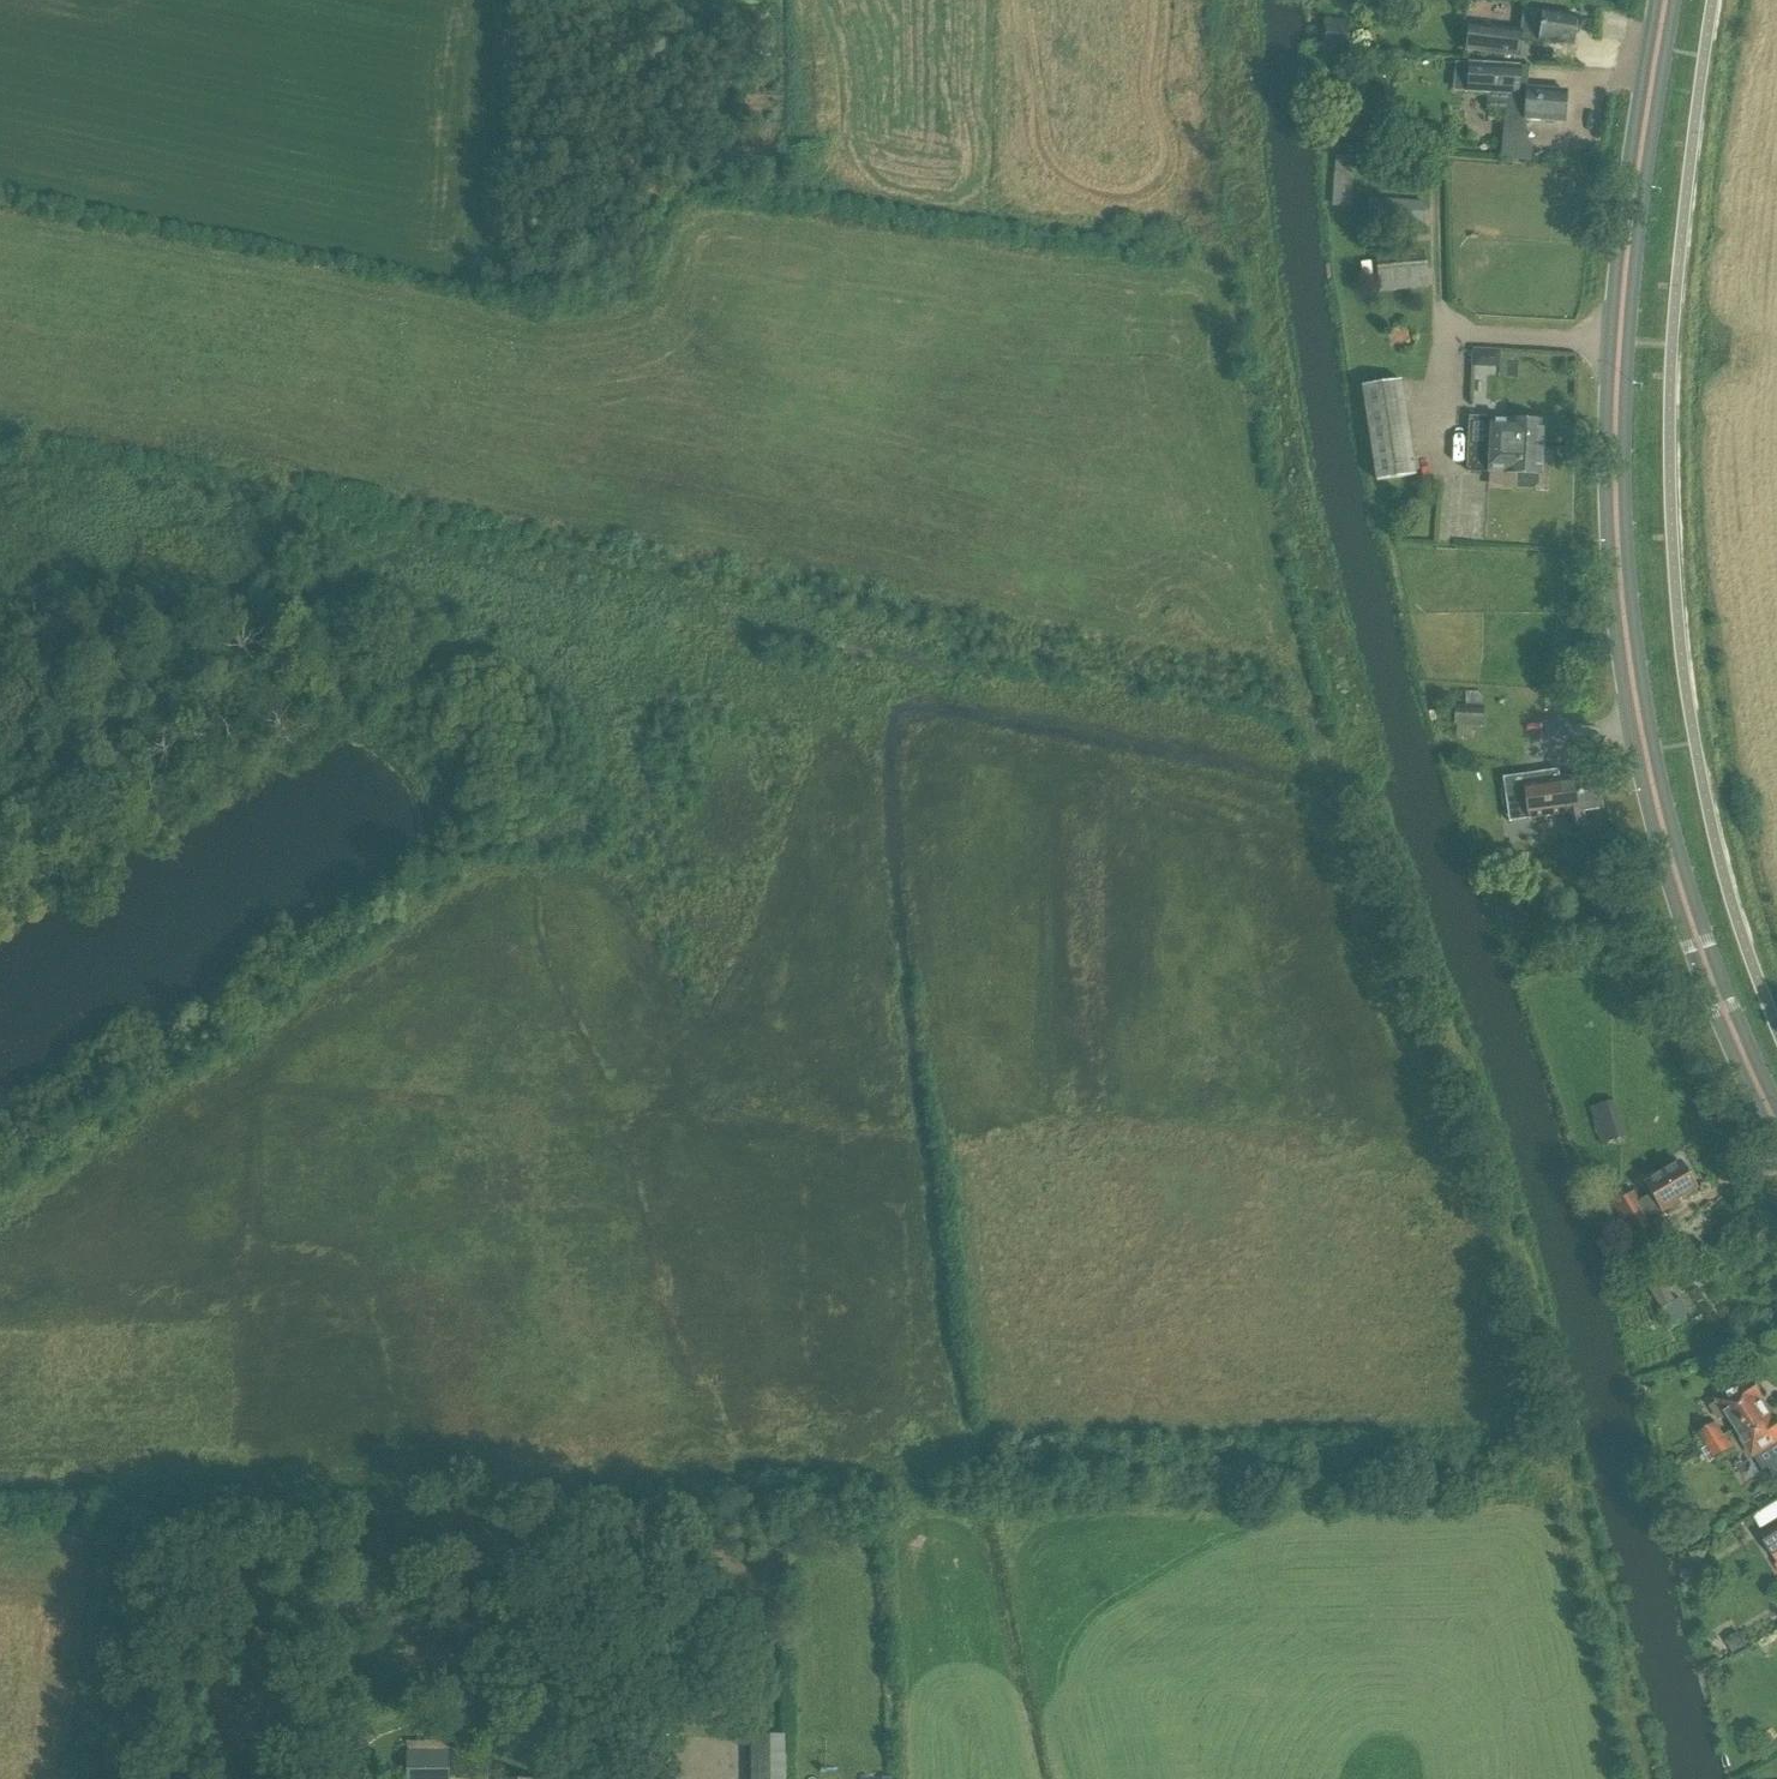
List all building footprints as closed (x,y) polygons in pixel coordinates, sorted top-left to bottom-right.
[(1575,20),(1575,16),(1523,9),(1520,31),(1469,24),(1465,50),(1517,57),(1520,39),(1572,46),(1573,32),(1576,29),(1577,23),(1575,20)] [(1325,34),(1325,48),(1348,50),(1349,35),(1325,34)] [(1563,123),(1566,91),(1514,88),(1514,82),(1508,82),(1508,67),(1469,64),(1467,93),(1488,95),(1487,111),(1504,112),(1503,133),(1525,134),(1526,120),(1563,123)] [(1346,113),(1336,124),(1352,140),(1363,129),(1346,113)] [(1353,207),(1354,173),(1350,173),(1350,155),(1335,155),(1333,207),(1353,207)] [(1422,159),(1367,155),(1365,175),(1421,179),(1422,159)] [(1424,203),(1369,199),(1367,219),(1422,222),(1424,203)] [(1424,252),(1376,256),(1378,280),(1427,276),(1424,252)] [(1401,378),(1363,382),(1374,478),(1412,473),(1401,378)] [(1470,417),(1468,452),(1490,454),(1490,445),(1542,448),(1544,421),(1506,419),(1506,420),(1491,419),(1491,418),(1470,417)] [(1468,452),(1467,471),(1488,472),(1503,473),(1515,474),(1514,489),(1531,490),(1538,484),(1538,475),(1541,475),(1542,448),(1490,445),(1490,454),(1468,452)] [(1482,726),(1483,707),(1481,707),(1481,694),(1466,693),(1465,706),(1455,705),(1453,725),(1457,725),(1456,736),(1471,737),(1471,726),(1482,726)] [(1503,778),(1507,811),(1547,805),(1548,816),(1564,814),(1566,828),(1585,825),(1583,812),(1599,809),(1594,773),(1558,778),(1559,779),(1543,782),(1542,772),(1503,778)] [(1611,1098),(1589,1105),(1600,1142),(1622,1135),(1611,1098)] [(1630,1190),(1609,1202),(1629,1235),(1650,1223),(1648,1220),(1676,1203),(1673,1199),(1692,1188),(1676,1161),(1642,1181),(1651,1196),(1638,1204),(1630,1190)] [(1679,1285),(1687,1281),(1678,1265),(1670,1270),(1679,1285)] [(1656,1278),(1644,1286),(1666,1322),(1683,1312),(1674,1297),(1669,1300),(1656,1278)] [(1640,1285),(1626,1286),(1626,1299),(1641,1298),(1640,1285)] [(1719,1420),(1728,1415),(1736,1428),(1767,1409),(1761,1399),(1763,1397),(1760,1394),(1761,1390),(1757,1384),(1754,1383),(1751,1380),(1710,1406),(1719,1420)] [(1776,1440),(1776,1420),(1775,1417),(1773,1418),(1767,1409),(1736,1428),(1753,1455),(1776,1440)] [(1699,1433),(1707,1446),(1723,1436),(1714,1423),(1699,1433)] [(1723,1436),(1707,1446),(1708,1448),(1708,1449),(1715,1460),(1731,1449),(1723,1436)] [(1761,1535),(1776,1560),(1776,1525),(1761,1535)] [(1739,1630),(1724,1637),(1732,1653),(1747,1645),(1739,1630)] [(789,1735),(750,1735),(751,1778),(790,1778),(789,1735)] [(406,1749),(407,1778),(449,1778),(449,1748),(406,1749)]
